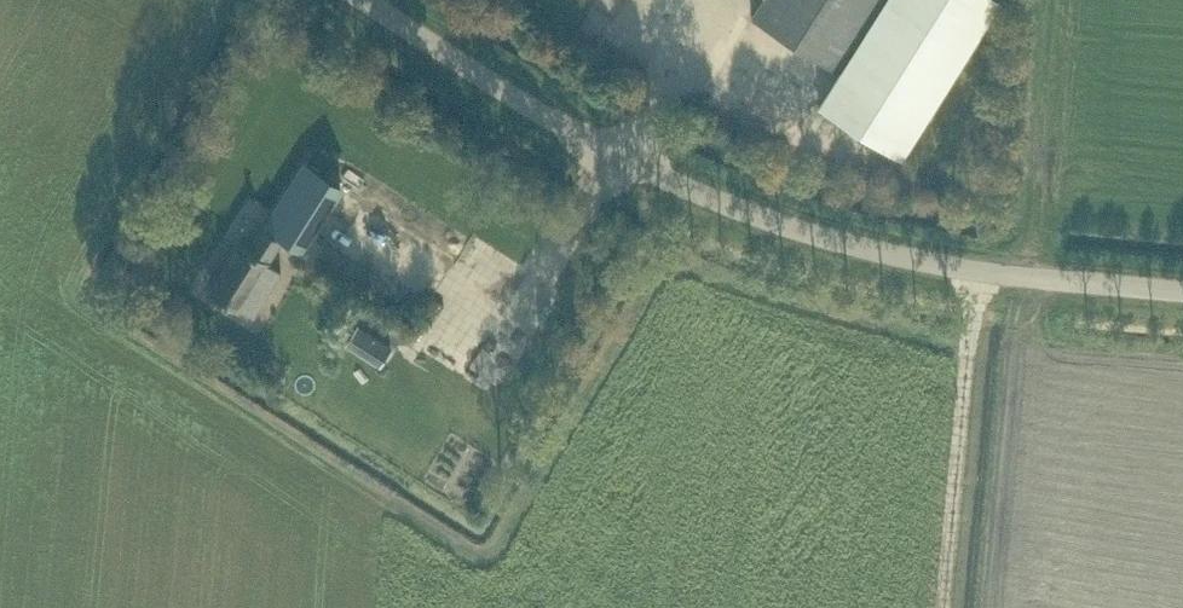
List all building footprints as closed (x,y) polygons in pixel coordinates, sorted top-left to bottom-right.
[(750,16),(837,72),(883,0),(760,0),(750,16)] [(999,0),(883,0),(837,72),(817,104),(899,156),(999,0)] [(306,164),(274,214),(308,236),(340,185),(306,164)] [(240,243),(210,291),(237,308),(239,306),(253,315),(280,272),(266,263),(268,261),(267,261),(281,240),(261,228),(248,248),(240,243)] [(357,328),(347,346),(379,365),(390,348),(357,328)]
